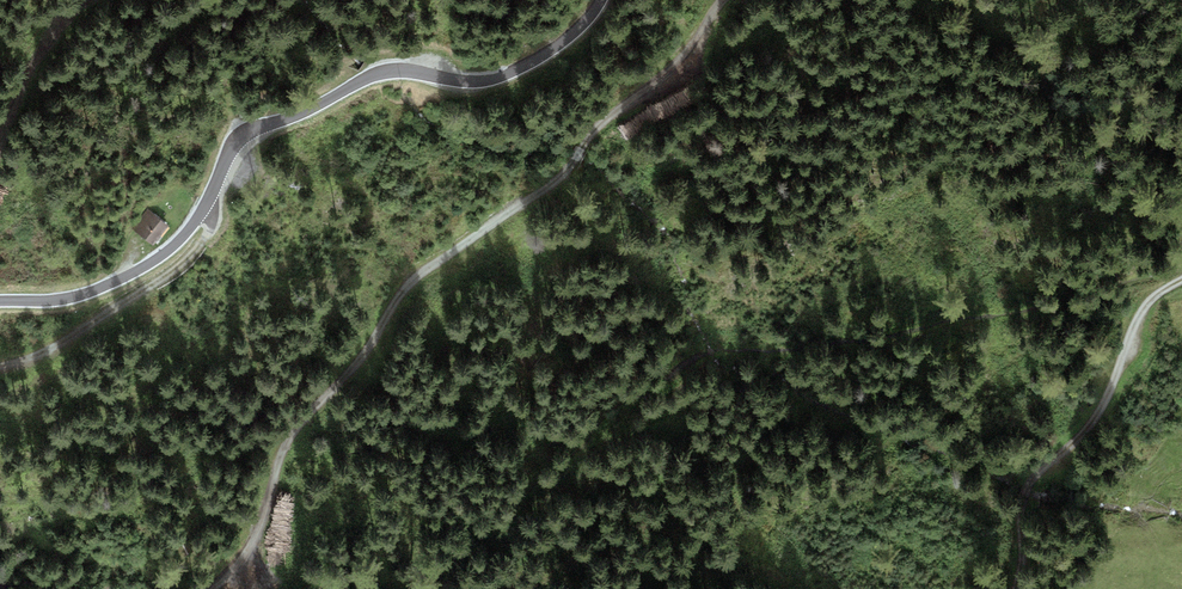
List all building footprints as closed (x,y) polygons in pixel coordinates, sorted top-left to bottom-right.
[(147,210),(133,231),(155,246),(169,224),(147,210)]
